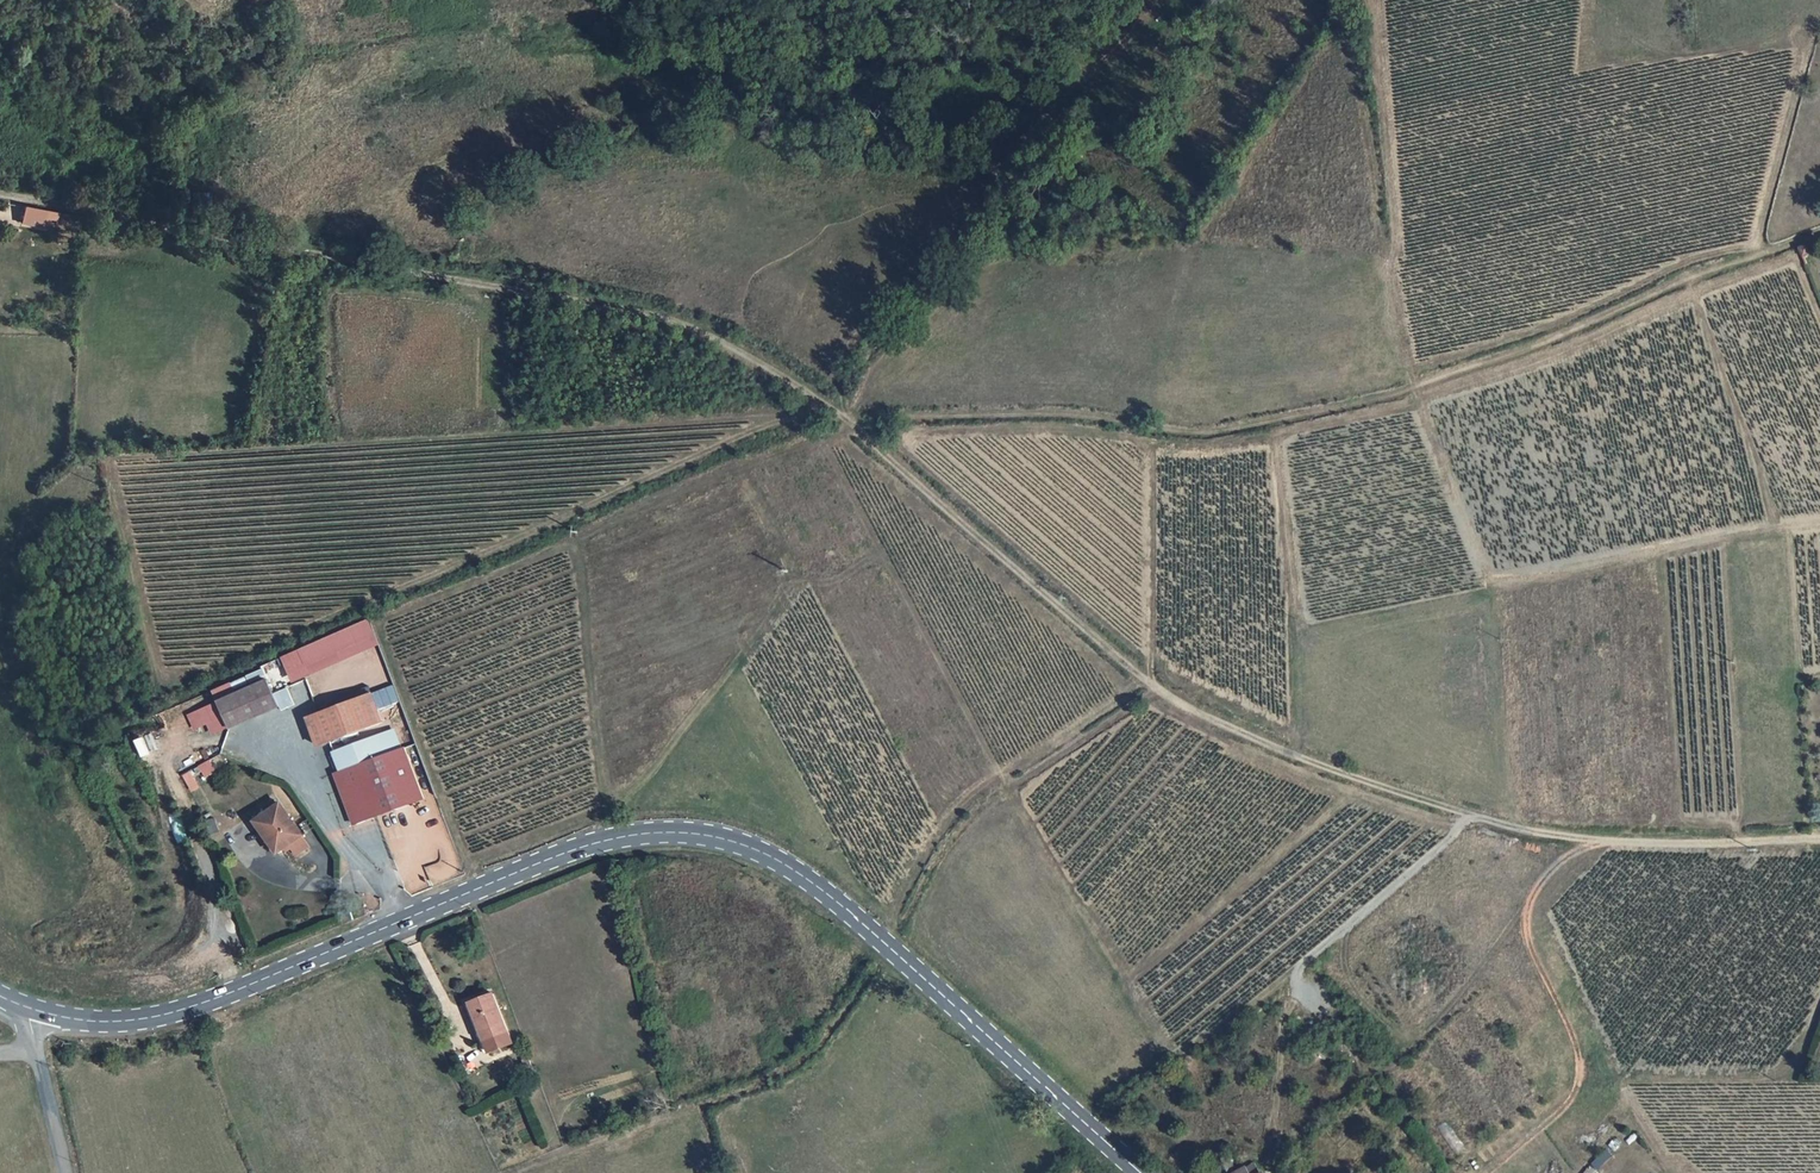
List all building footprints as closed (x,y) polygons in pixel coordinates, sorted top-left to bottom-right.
[(20,225),(47,227),(48,209),(22,207),(20,225)] [(1806,241),(1795,245),(1800,255),(1810,251),(1806,241)] [(288,682),(378,645),(367,619),(278,656),(288,682)] [(370,687),(390,680),(379,648),(303,676),(313,701),(337,692),(333,680),(364,669),(370,687)] [(231,697),(244,726),(293,703),(280,673),(231,697)] [(393,720),(384,692),(318,717),(330,745),(393,720)] [(347,771),(355,792),(365,788),(378,819),(433,797),(415,745),(347,771)] [(199,778),(214,774),(211,761),(196,764),(199,778)] [(188,792),(198,788),(190,771),(181,775),(188,792)] [(368,823),(378,819),(365,788),(355,792),(368,823)] [(291,805),(265,820),(285,852),(309,838),(291,805)] [(486,1041),(516,1029),(501,993),(471,1004),(486,1041)] [(1243,1172),(1253,1172),(1259,1169),(1252,1159),(1239,1168),(1243,1172)] [(1268,1163),(1259,1169),(1253,1172),(1274,1172),(1268,1163)]
